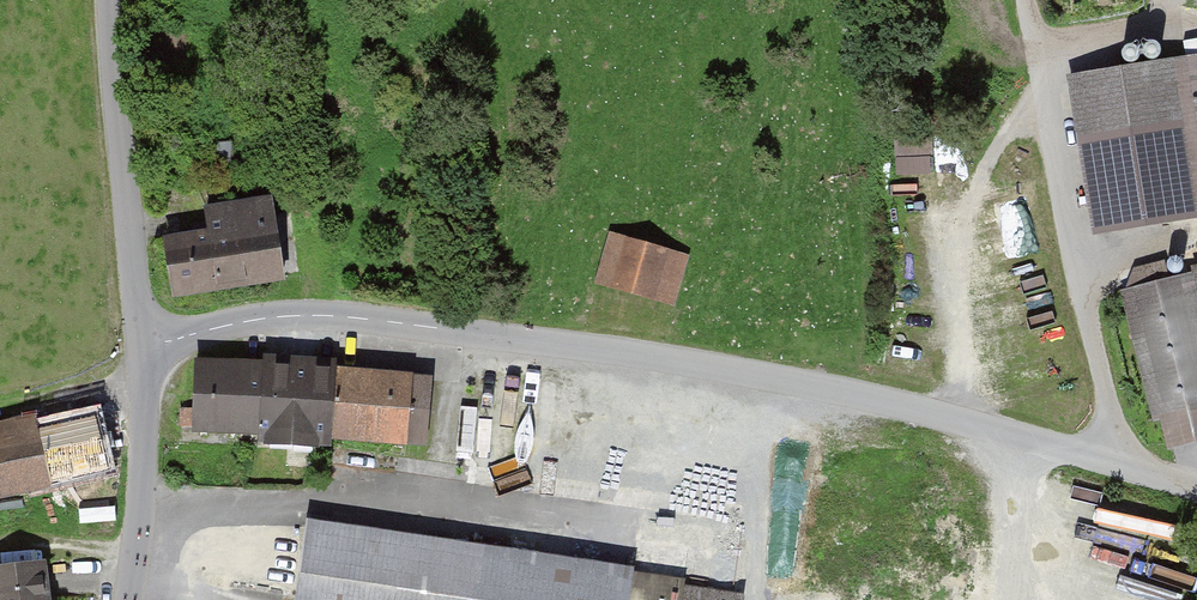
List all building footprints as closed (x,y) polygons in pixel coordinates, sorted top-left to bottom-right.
[(1060,77),(1085,234),(1196,217),(1196,56),(1060,77)] [(205,236),(162,242),(170,302),(284,286),(272,205),(202,215),(205,236)] [(603,235),(588,286),(666,310),(682,259),(603,235)] [(1113,292),(1154,457),(1196,447),(1196,272),(1113,292)] [(264,371),(198,367),(194,439),(259,443),(264,371)] [(333,376),(264,371),(259,443),(328,447),(333,376)] [(439,384),(333,376),(328,447),(434,454),(439,384)] [(110,478),(94,415),(36,430),(33,417),(0,425),(0,506),(110,478)] [(296,599),(631,599),(635,575),(307,526),(296,599)] [(0,578),(0,599),(48,599),(44,572),(0,578)] [(635,575),(631,599),(803,599),(635,575)]
